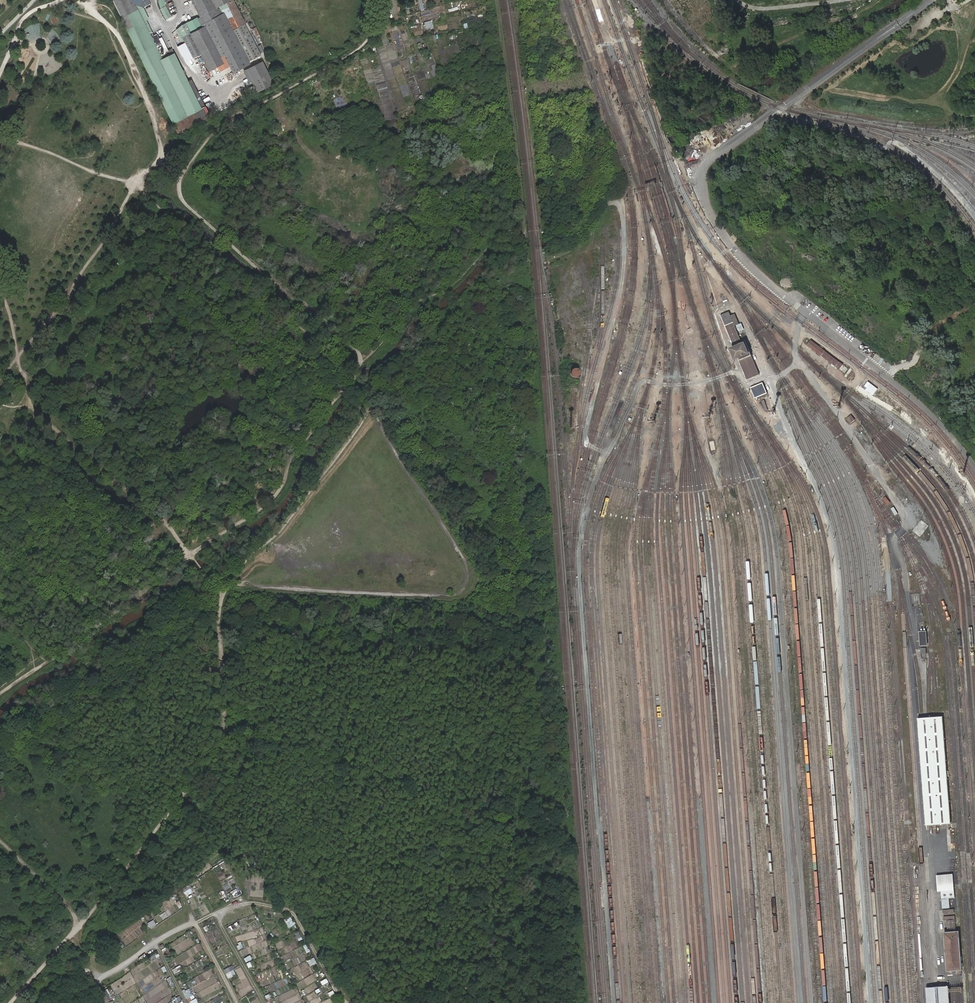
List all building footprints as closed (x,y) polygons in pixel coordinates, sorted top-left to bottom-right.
[(177,135),(191,129),(191,131),(195,129),(194,128),(189,116),(200,110),(186,82),(173,54),(164,58),(161,59),(157,52),(163,48),(157,37),(156,34),(153,36),(151,33),(149,34),(135,6),(146,0),(111,0),(177,135)] [(148,0),(146,0),(135,6),(149,34),(151,33),(146,20),(148,19),(142,7),(150,4),(148,0)] [(199,18),(231,2),(231,1),(232,0),(190,0),(199,18)] [(254,47),(231,2),(199,18),(177,29),(193,60),(201,56),(209,70),(216,67),(220,65),(223,70),(230,67),(233,73),(247,66),(246,64),(260,57),(258,53),(254,47)] [(160,9),(165,18),(170,16),(165,6),(160,9)] [(420,27),(412,29),(414,37),(422,35),(420,27)] [(160,36),(157,37),(163,48),(166,47),(160,36)] [(259,44),(254,47),(258,53),(263,51),(259,44)] [(164,52),(164,58),(173,54),(170,49),(164,52)] [(244,71),(250,83),(253,88),(255,93),(272,85),(261,63),(244,71)] [(248,84),(250,83),(244,71),(242,72),(248,84)] [(186,82),(200,110),(204,108),(190,80),(186,82)] [(252,94),(250,89),(243,93),(245,98),(252,94)] [(189,116),(194,128),(199,125),(205,120),(200,110),(189,116)] [(730,340),(739,336),(738,334),(742,332),(735,314),(730,316),(729,312),(720,315),(730,340)] [(734,360),(751,354),(745,340),(733,345),(733,347),(729,348),(734,360)] [(807,345),(839,370),(843,365),(811,340),(807,345)] [(747,380),(760,375),(752,356),(739,361),(747,380)] [(574,367),(568,371),(571,377),(577,374),(574,367)] [(850,367),(844,376),(846,378),(853,369),(850,367)] [(750,388),(755,398),(767,393),(763,383),(750,388)] [(855,420),(851,415),(846,419),(850,424),(855,420)] [(926,631),(918,632),(920,646),(927,646),(926,631)] [(922,718),(917,719),(925,825),(930,825),(950,824),(942,717),(937,717),(928,718),(922,718)] [(936,884),(937,891),(941,891),(941,899),(949,898),(954,898),(953,883),(936,884)] [(949,898),(941,899),(942,909),(950,908),(949,898)] [(285,918),(287,926),(294,924),(292,916),(285,918)] [(943,921),(947,920),(954,920),(955,929),(956,928),(955,916),(943,917),(943,921)] [(959,932),(944,933),(947,973),(948,972),(953,972),(956,972),(961,971),(962,971),(959,932)] [(308,959),(310,965),(317,963),(315,957),(308,959)] [(233,965),(224,968),(228,977),(236,974),(233,965)] [(926,988),(927,1002),(949,1002),(948,987),(941,987),(930,988),(926,988)] [(183,992),(187,998),(193,994),(189,988),(183,992)] [(175,1002),(184,1002),(179,994),(172,998),(175,1002)]
